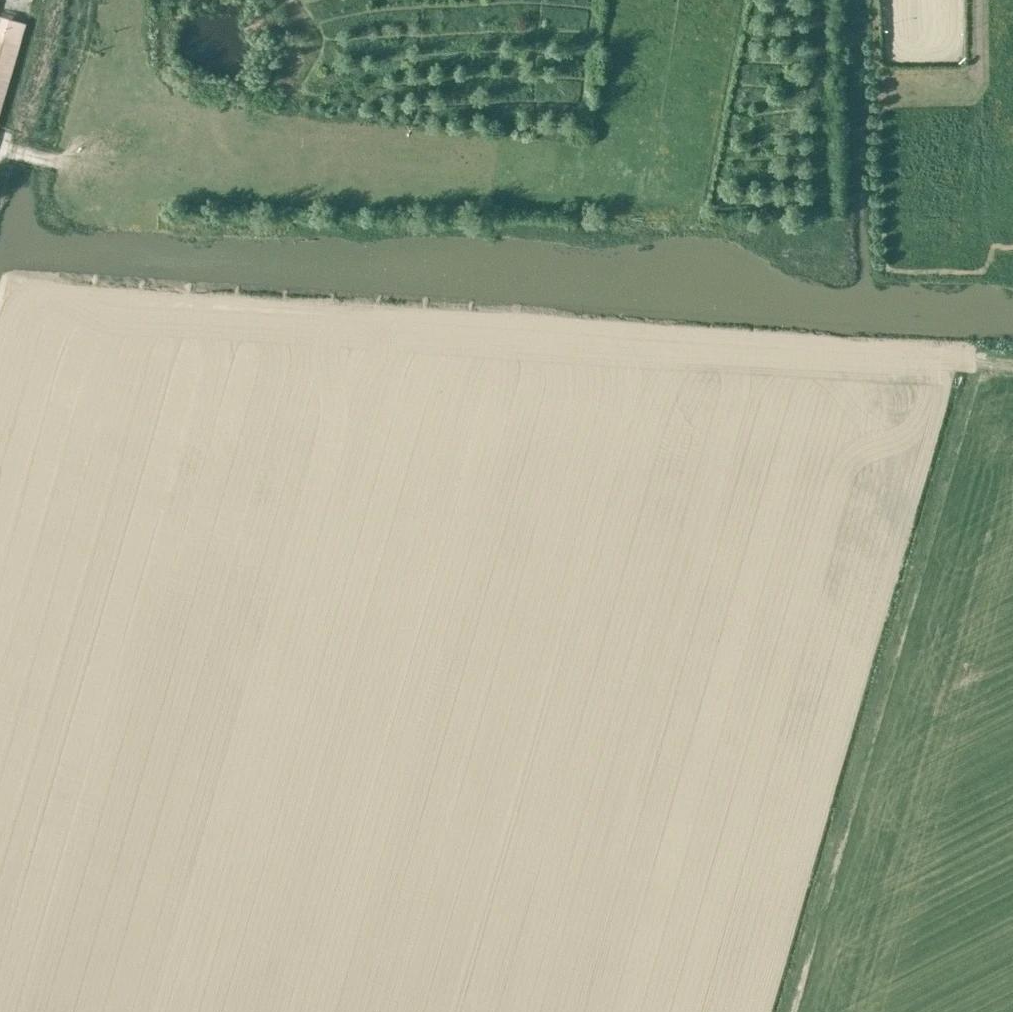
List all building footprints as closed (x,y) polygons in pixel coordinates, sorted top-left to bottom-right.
[(20,41),(0,35),(0,107),(20,41)]
